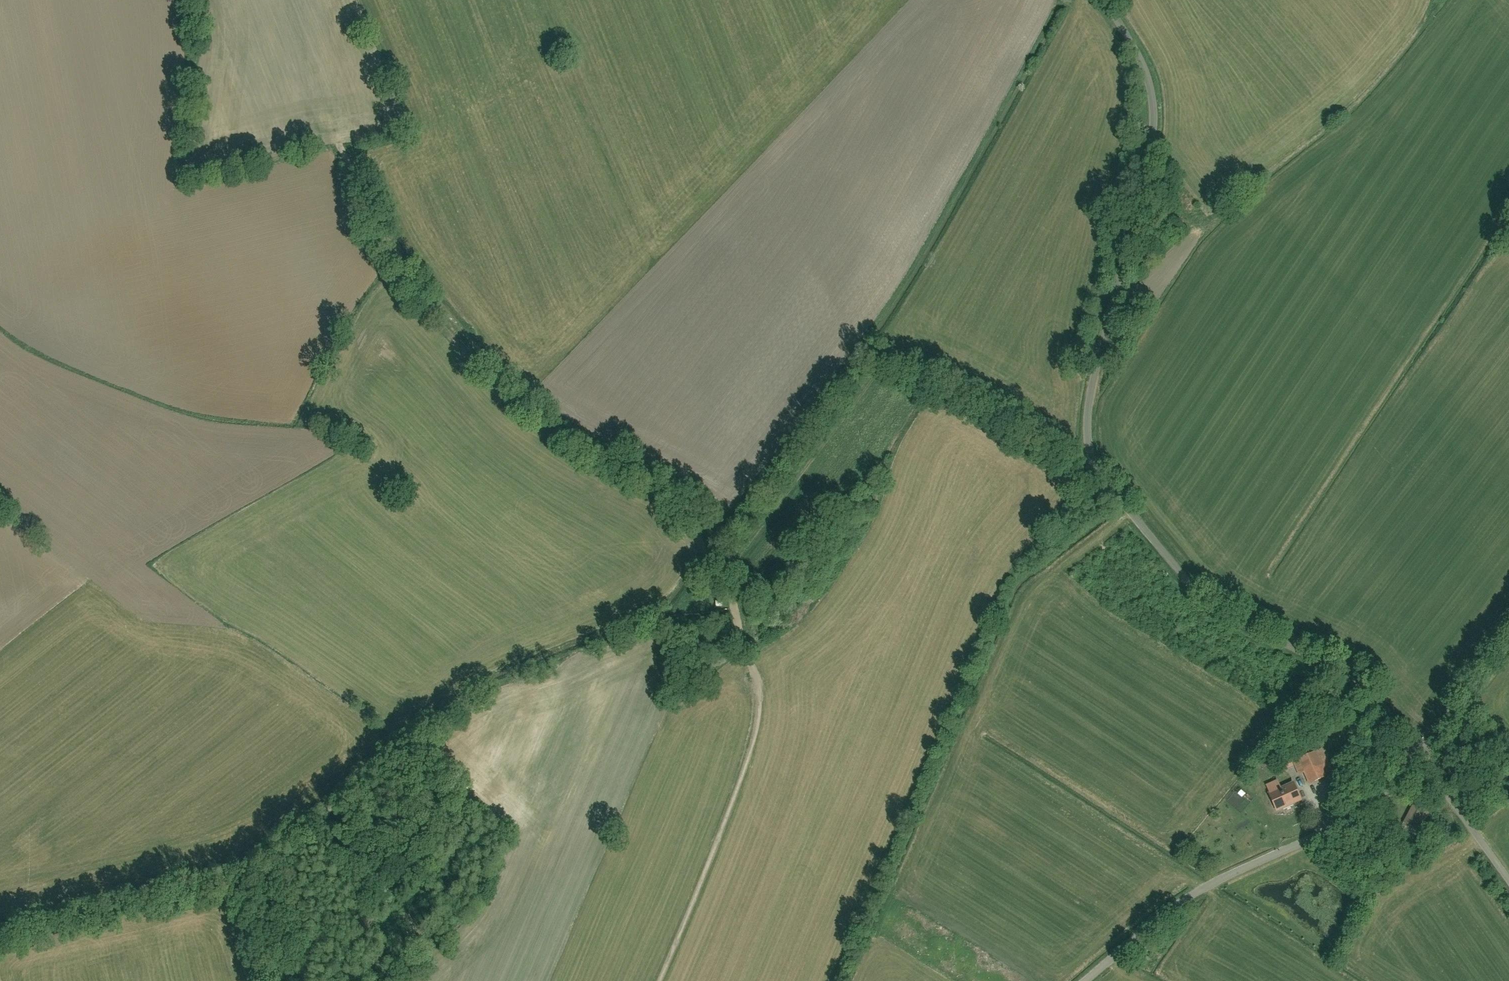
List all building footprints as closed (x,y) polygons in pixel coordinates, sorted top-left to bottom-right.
[(1299,760),(1310,784),(1327,776),(1316,752),(1299,760)] [(1282,761),(1285,768),(1292,765),(1289,758),(1282,761)] [(1277,811),(1301,800),(1293,783),(1270,794),(1277,811)] [(1431,809),(1415,801),(1403,823),(1404,824),(1401,828),(1412,833),(1414,829),(1419,831),(1431,809)]
